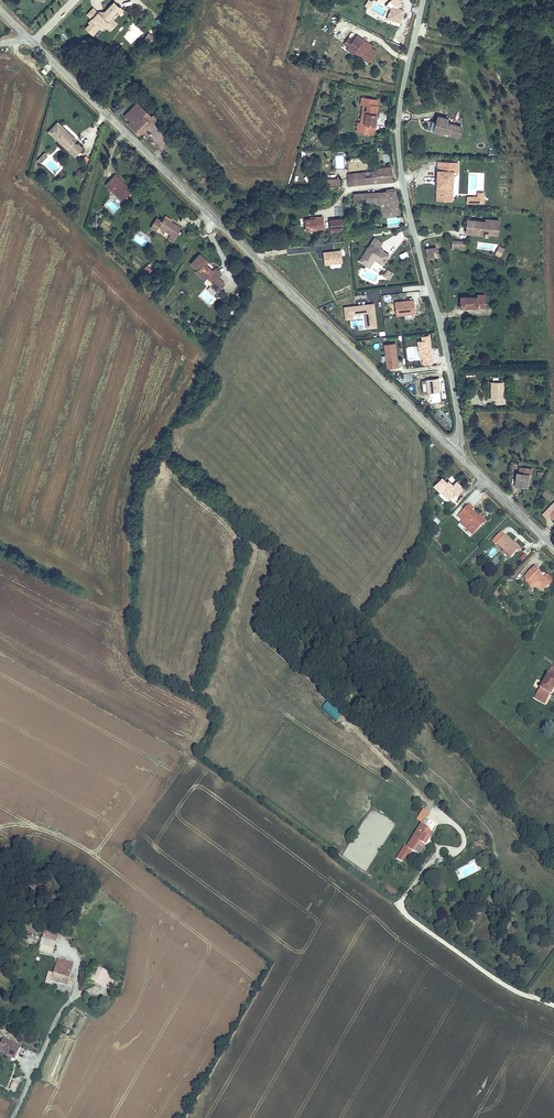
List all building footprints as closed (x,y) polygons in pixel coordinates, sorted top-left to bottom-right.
[(387,6),(391,10),(387,20),(400,24),(404,12),(399,10),(402,0),(392,0),(387,6)] [(100,15),(94,21),(91,24),(93,26),(92,27),(91,26),(88,30),(95,37),(102,29),(101,27),(102,26),(105,29),(109,28),(115,22),(114,21),(114,18),(119,12),(122,14),(125,12),(122,9),(121,10),(116,5),(105,16),(105,18),(103,18),(100,15)] [(89,16),(94,21),(100,15),(95,11),(89,16)] [(109,28),(112,32),(118,26),(115,22),(109,28)] [(148,34),(144,40),(149,43),(152,37),(148,34)] [(366,43),(355,35),(348,45),(355,50),(353,53),(368,63),(375,52),(369,48),(364,45),(366,43)] [(355,50),(348,45),(345,50),(352,55),(353,53),(355,50)] [(376,97),(361,95),(360,101),(364,102),(368,102),(366,120),(362,120),(361,128),(373,130),(376,103),(376,97)] [(126,127),(136,136),(138,134),(147,124),(148,125),(152,120),(152,119),(151,120),(136,105),(132,110),(134,112),(125,120),(129,124),(126,127)] [(123,118),(125,120),(134,112),(132,110),(123,118)] [(449,116),(439,114),(435,129),(444,132),(445,130),(449,131),(449,132),(460,135),(462,124),(448,120),(449,116)] [(63,127),(56,120),(47,129),(57,139),(64,147),(72,154),(80,147),(75,143),(73,143),(71,140),(71,135),(67,131),(65,131),(63,129),(63,127)] [(147,124),(138,134),(141,136),(155,122),(152,120),(148,125),(147,124)] [(64,147),(57,139),(55,140),(55,143),(60,148),(63,148),(64,147)] [(437,162),(436,195),(446,196),(451,191),(452,172),(456,172),(457,163),(437,162)] [(391,166),(373,167),(374,175),(371,175),(371,181),(392,180),(391,166)] [(113,177),(116,173),(110,167),(100,178),(119,197),(126,190),(119,183),(113,177)] [(370,170),(363,170),(364,182),(371,181),(371,175),(374,175),(373,167),(370,167),(370,170)] [(363,170),(352,171),(353,183),(364,182),(363,170)] [(122,179),(116,173),(113,177),(119,183),(122,179)] [(397,212),(393,190),(376,192),(377,197),(381,197),(381,199),(378,199),(379,214),(397,212)] [(446,196),(436,195),(436,200),(451,201),(451,191),(446,196)] [(375,196),(375,192),(364,193),(365,200),(372,200),(372,196),(375,196)] [(163,234),(168,237),(176,222),(164,215),(158,212),(155,217),(149,213),(144,223),(151,227),(153,223),(165,229),(163,234)] [(319,230),(319,217),(310,218),(310,220),(301,220),(302,231),(319,230)] [(493,220),(485,219),(485,221),(472,220),(471,233),(484,234),(483,235),(487,236),(488,233),(491,234),(493,220)] [(340,220),(328,221),(329,232),(341,231),(340,220)] [(373,238),(359,262),(368,267),(373,259),(382,264),(387,254),(377,248),(380,243),(373,238)] [(453,241),(452,249),(464,250),(464,242),(453,241)] [(440,246),(429,248),(430,257),(438,256),(437,250),(441,250),(440,246)] [(198,274),(201,273),(203,269),(206,271),(212,265),(209,263),(206,266),(200,260),(203,257),(194,248),(185,257),(192,264),(190,266),(198,274)] [(342,251),(323,252),(324,265),(342,264),(342,251)] [(147,265),(142,261),(138,266),(142,269),(147,265)] [(148,275),(152,270),(147,265),(143,270),(148,275)] [(201,273),(206,279),(212,272),(216,269),(212,265),(206,271),(203,269),(201,273)] [(387,270),(384,276),(388,279),(392,273),(387,270)] [(212,272),(206,279),(204,280),(211,288),(219,279),(212,272)] [(482,294),(458,294),(458,305),(489,305),(489,292),(481,292),(482,294)] [(393,303),(395,316),(413,314),(411,300),(393,303)] [(350,316),(364,314),(366,329),(375,328),(372,305),(364,306),(365,311),(360,311),(359,307),(343,309),(345,321),(350,320),(350,316)] [(421,366),(434,364),(429,334),(420,336),(420,339),(416,340),(421,366)] [(383,345),(386,370),(399,368),(395,343),(383,345)] [(421,380),(422,394),(431,394),(431,399),(440,399),(439,379),(421,380)] [(505,380),(493,380),(493,397),(497,397),(497,401),(506,401),(506,397),(505,397),(505,380)] [(518,471),(516,481),(523,482),(523,485),(527,485),(529,473),(531,474),(532,467),(524,465),(523,472),(519,472),(518,471)] [(448,483),(442,477),(434,486),(439,491),(442,489),(451,497),(458,489),(460,491),(464,488),(456,480),(453,483),(450,480),(448,483)] [(442,489),(439,491),(449,500),(451,497),(442,489)] [(553,499),(543,511),(547,516),(551,511),(553,514),(553,499)] [(472,534),(482,524),(476,519),(478,517),(470,509),(472,507),(468,503),(457,515),(461,519),(459,521),(472,534)] [(485,520),(480,515),(478,517),(476,519),(482,524),(485,520)] [(501,530),(490,540),(494,545),(497,542),(512,557),(518,550),(512,544),(511,543),(512,541),(501,530)] [(515,541),(512,544),(518,550),(521,546),(515,541)] [(530,580),(544,592),(551,584),(543,575),(538,571),(540,569),(535,565),(523,577),(528,582),(530,580)] [(551,584),(553,581),(553,579),(547,572),(543,575),(551,584)] [(545,703),(553,687),(553,667),(552,666),(534,698),(545,703)] [(334,721),(342,714),(328,700),(321,707),(334,721)] [(434,824),(421,817),(404,846),(402,845),(394,858),(402,863),(409,850),(416,854),(434,824)] [(54,930),(33,925),(30,936),(38,938),(39,933),(52,937),(54,930)] [(38,938),(35,948),(47,951),(49,945),(50,945),(52,937),(39,933),(38,938)] [(70,958),(55,955),(50,977),(69,981),(71,974),(66,973),(70,958)] [(119,973),(92,961),(86,972),(114,984),(119,973)] [(7,1054),(13,1041),(0,1035),(0,1051),(7,1054)] [(15,1092),(19,1083),(13,1080),(9,1089),(15,1092)]
